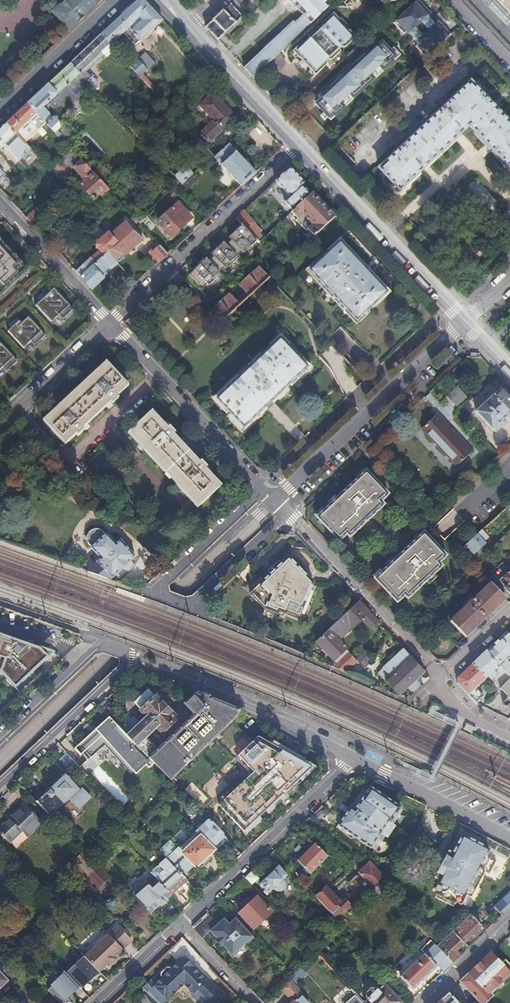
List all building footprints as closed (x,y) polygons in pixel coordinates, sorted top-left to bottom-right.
[(102,0),(63,0),(53,9),(71,29),(102,0)] [(99,35),(108,44),(110,46),(122,35),(133,46),(139,41),(140,42),(162,22),(141,0),(137,0),(99,35)] [(312,24),(330,6),(328,3),(332,0),(290,0),(304,15),(312,24)] [(426,17),(430,13),(417,0),(392,23),(403,34),(405,32),(408,35),(414,28),(415,27),(420,23),(426,17)] [(509,23),(509,0),(488,0),(509,23)] [(206,28),(218,41),(244,17),(231,4),(206,28)] [(300,44),(291,52),(301,62),(298,64),(301,68),(304,65),(314,76),(322,68),(325,61),(328,62),(338,53),(338,49),(343,49),(354,39),(348,32),(350,31),(339,19),(337,20),(332,14),(321,24),(320,30),(315,29),(306,37),(307,42),(300,44)] [(312,24),(304,15),(295,23),(293,21),(244,69),(253,79),(312,24)] [(420,23),(427,30),(433,24),(426,17),(420,23)] [(421,35),(414,42),(417,44),(414,47),(425,57),(449,34),(437,21),(433,24),(427,30),(422,34),(421,35)] [(408,35),(414,42),(421,35),(414,28),(408,35)] [(99,35),(69,64),(77,72),(108,44),(99,35)] [(376,42),(350,67),(341,75),(315,100),(317,102),(314,104),(323,113),(320,116),(324,120),(327,117),(330,121),(399,55),(392,48),(389,51),(380,42),(378,44),(376,42)] [(128,54),(122,59),(137,75),(151,62),(142,52),(134,59),(128,54)] [(69,64),(27,104),(36,115),(42,110),(48,105),(53,111),(64,102),(68,107),(90,86),(81,77),(77,72),(69,64)] [(90,86),(93,89),(96,87),(84,74),(81,77),(90,86)] [(378,168),(399,191),(469,126),(509,169),(509,125),(471,83),(378,168)] [(212,120),(198,133),(207,143),(234,118),(212,94),(199,106),(212,120)] [(6,124),(15,134),(23,127),(28,123),(31,126),(34,130),(43,122),(36,115),(27,104),(6,124)] [(42,110),(36,115),(43,122),(47,126),(52,121),(42,110)] [(47,126),(54,133),(60,128),(56,117),(52,121),(47,126)] [(33,154),(15,134),(6,124),(0,129),(0,154),(7,147),(22,163),(33,154)] [(227,143),(213,156),(212,157),(240,187),(255,173),(227,143)] [(70,151),(53,166),(64,179),(71,172),(70,171),(73,168),(84,180),(79,185),(94,201),(100,195),(102,196),(108,191),(70,151)] [(288,167),(274,181),(289,197),(303,184),(289,167),(288,167)] [(185,168),(174,177),(182,185),(192,175),(185,168)] [(311,193),(303,184),(289,197),(284,202),(292,211),(311,193)] [(310,230),(315,235),(334,217),(311,193),(292,211),(299,218),(297,220),(308,232),(310,230)] [(42,203),(35,210),(41,216),(48,210),(42,203)] [(178,204),(158,223),(171,237),(191,219),(178,204)] [(31,225),(41,216),(35,210),(34,210),(25,218),(31,225)] [(256,241),(258,243),(264,238),(260,234),(261,233),(241,211),(234,218),(241,225),(256,241)] [(139,224),(147,217),(142,212),(137,212),(132,217),(139,224)] [(90,258),(75,271),(92,289),(103,278),(101,276),(116,262),(119,263),(123,259),(123,255),(129,249),(132,250),(143,239),(126,220),(111,234),(109,231),(108,232),(98,241),(97,241),(97,248),(100,252),(91,260),(90,258)] [(256,241),(241,225),(228,238),(231,240),(225,246),(235,256),(241,251),(243,253),(256,241)] [(15,282),(28,270),(0,241),(0,296),(15,282)] [(167,254),(156,243),(149,249),(151,251),(148,254),(157,263),(167,254)] [(225,246),(223,243),(211,254),(213,257),(208,262),(218,272),(223,268),(225,270),(237,258),(235,256),(225,246)] [(340,243),(310,270),(357,321),(387,293),(340,243)] [(208,262),(205,259),(193,270),(196,273),(191,278),(201,289),(206,284),(208,286),(220,274),(218,272),(208,262)] [(223,321),(248,298),(268,280),(258,269),(252,274),(251,274),(245,279),(246,280),(239,285),(245,291),(234,301),(228,295),(223,300),(217,305),(212,310),(223,321)] [(39,302),(35,305),(51,322),(58,315),(62,319),(73,309),(49,284),(42,291),(43,292),(46,295),(39,302)] [(39,302),(46,295),(43,292),(36,299),(39,302)] [(10,328),(7,331),(23,348),(30,341),(34,345),(45,335),(28,317),(21,323),(18,320),(18,321),(10,328)] [(18,321),(16,318),(8,325),(10,328),(18,321)] [(279,338),(216,398),(243,426),(307,366),(279,338)] [(2,367),(6,371),(16,361),(0,343),(0,369),(2,367)] [(105,361),(42,420),(64,444),(76,434),(78,435),(84,430),(82,428),(110,402),(112,404),(118,399),(116,396),(127,385),(105,361)] [(457,388),(447,398),(456,408),(466,398),(457,388)] [(475,413),(492,431),(505,420),(509,424),(509,423),(509,401),(499,390),(475,413)] [(472,411),(488,397),(483,391),(467,405),(472,411)] [(152,412),(128,433),(197,507),(220,486),(204,468),(206,466),(200,460),(198,462),(173,434),(174,432),(169,427),(167,428),(152,412)] [(436,415),(420,430),(456,467),(471,453),(436,415)] [(366,471),(316,517),(338,540),(346,534),(349,537),(383,505),(381,501),(388,494),(366,471)] [(487,537),(481,530),(460,550),(466,557),(472,551),(474,553),(483,544),(482,542),(487,537)] [(96,564),(88,572),(107,579),(109,577),(111,578),(134,557),(119,541),(114,544),(105,535),(103,536),(102,534),(100,533),(98,532),(95,532),(93,533),(91,534),(90,535),(89,537),(88,539),(88,542),(88,543),(89,546),(91,547),(89,549),(99,559),(95,562),(96,564)] [(375,578),(374,579),(396,602),(404,595),(407,599),(442,566),(439,563),(446,556),(424,532),(423,533),(425,535),(418,541),(416,539),(394,560),(396,562),(390,568),(388,566),(382,572),(384,574),(377,580),(375,578)] [(286,558),(248,594),(264,611),(276,615),(277,612),(284,615),(285,613),(298,617),(311,585),(286,558)] [(505,568),(503,565),(494,572),(506,585),(505,586),(509,591),(509,563),(505,568)] [(506,599),(490,582),(451,620),(466,637),(506,599)] [(378,623),(359,603),(328,631),(338,642),(362,620),(371,629),(378,623)] [(328,631),(315,644),(333,662),(346,650),(338,642),(328,631)] [(484,652),(498,667),(497,668),(499,671),(509,659),(509,638),(505,632),(484,652)] [(389,635),(384,645),(388,650),(396,642),(389,635)] [(14,690),(21,684),(21,685),(48,659),(37,648),(10,638),(10,639),(0,636),(0,675),(14,690)] [(54,654),(37,648),(48,659),(54,654)] [(378,675),(398,697),(399,697),(425,673),(404,651),(378,675)] [(336,663),(333,668),(343,673),(356,660),(348,652),(336,663)] [(485,680),(493,689),(494,688),(504,676),(499,671),(497,668),(498,667),(484,652),(465,670),(457,677),(457,686),(474,705),(482,697),(476,689),(485,680)] [(504,676),(494,688),(502,696),(507,701),(509,704),(509,682),(509,681),(504,676)] [(139,725),(132,718),(120,729),(142,751),(149,745),(143,738),(155,727),(161,733),(176,720),(148,690),(134,703),(147,718),(139,725)] [(163,774),(171,781),(233,722),(236,719),(239,711),(204,698),(196,695),(185,706),(196,716),(158,752),(151,744),(149,745),(142,751),(153,763),(163,774)] [(107,696),(98,705),(108,715),(116,707),(107,696)] [(507,701),(502,696),(499,700),(498,700),(498,701),(498,702),(498,703),(499,704),(500,705),(501,705),(502,705),(503,705),(504,705),(507,701)] [(120,729),(109,717),(80,744),(92,757),(106,745),(111,740),(139,769),(140,770),(146,765),(149,768),(153,763),(142,751),(120,729)] [(476,728),(466,723),(463,729),(473,735),(476,728)] [(250,774),(216,807),(247,838),(319,769),(302,759),(305,757),(270,739),(264,744),(255,739),(234,758),(250,774)] [(111,740),(106,745),(133,774),(139,769),(111,740)] [(83,784),(89,778),(67,753),(58,761),(67,770),(69,768),(83,784)] [(35,802),(50,817),(53,817),(62,809),(61,806),(68,799),(77,808),(89,796),(82,788),(79,791),(78,789),(68,779),(69,778),(68,776),(67,777),(64,775),(49,789),(50,790),(46,794),(45,793),(35,802)] [(371,849),(380,834),(388,823),(390,824),(391,823),(401,808),(370,788),(364,796),(354,811),(350,808),(338,827),(371,849)] [(350,808),(354,811),(364,796),(360,793),(350,808)] [(0,826),(0,831),(10,842),(21,832),(27,837),(43,822),(25,803),(0,826)] [(321,812),(314,819),(317,823),(324,816),(321,812)] [(195,831),(197,833),(212,850),(224,839),(207,820),(195,831)] [(388,823),(380,834),(387,839),(395,827),(391,823),(390,824),(388,823)] [(177,848),(165,859),(181,877),(192,866),(194,867),(212,850),(197,833),(179,849),(177,848)] [(489,850),(463,836),(453,855),(449,853),(435,879),(439,881),(434,891),(439,893),(451,899),(461,905),(461,904),(466,895),(470,897),(471,897),(483,873),(489,876),(496,863),(485,857),(489,850)] [(317,844),(299,860),(311,873),(328,856),(317,844)] [(90,859),(83,852),(74,861),(88,876),(86,878),(96,889),(108,878),(97,866),(90,859)] [(272,853),(264,860),(271,867),(279,860),(272,853)] [(165,859),(158,866),(163,872),(154,881),(170,898),(187,882),(181,877),(165,859)] [(337,920),(353,906),(372,888),(378,883),(378,884),(383,878),(370,865),(359,874),(360,876),(358,878),(357,876),(349,884),(350,885),(356,891),(345,901),(342,901),(340,903),(328,890),(318,900),(337,920)] [(277,869),(258,887),(263,892),(261,893),(264,896),(271,890),(273,892),(279,893),(283,889),(283,884),(280,881),(284,877),(277,869)] [(251,873),(245,878),(251,885),(257,879),(251,873)] [(154,881),(152,878),(134,895),(152,915),(170,898),(154,881)] [(380,896),(385,891),(378,884),(378,883),(372,888),(380,896)] [(451,899),(439,893),(436,898),(448,905),(451,899)] [(509,909),(509,893),(494,908),(502,916),(509,909)] [(470,897),(466,895),(461,904),(466,906),(470,897)] [(256,898),(240,914),(253,929),(270,913),(256,898)] [(452,964),(459,957),(455,952),(482,926),(471,915),(437,947),(439,950),(452,964)] [(214,928),(204,917),(192,927),(202,938),(210,932),(214,928)] [(232,955),(252,937),(235,919),(228,925),(223,919),(214,928),(210,932),(216,939),(215,940),(221,946),(222,945),(232,955)] [(84,957),(99,972),(107,965),(109,966),(117,959),(115,957),(132,941),(117,925),(108,934),(102,934),(93,943),(93,949),(84,957)] [(439,950),(437,947),(430,940),(419,951),(423,955),(399,978),(411,991),(437,967),(443,973),(452,964),(439,950)] [(68,967),(63,971),(80,988),(81,990),(82,988),(83,987),(84,986),(85,984),(85,983),(86,981),(101,974),(99,972),(84,957),(82,955),(81,955),(80,956),(79,958),(78,959),(78,960),(77,961),(77,962),(77,964),(72,968),(68,967)] [(489,956),(460,983),(478,1002),(487,1002),(493,998),(490,994),(508,977),(508,975),(509,973),(509,970),(503,963),(499,967),(489,956)] [(156,1002),(163,1002),(184,984),(192,992),(190,994),(199,1002),(214,1002),(223,995),(207,979),(205,980),(183,958),(171,969),(169,967),(166,967),(160,973),(160,976),(162,978),(154,986),(149,981),(141,989),(156,1002)] [(9,966),(3,960),(0,963),(0,974),(9,966)] [(60,1002),(64,1002),(65,1002),(67,999),(67,998),(72,993),(73,993),(76,991),(80,988),(63,971),(57,978),(58,980),(47,990),(60,1002)] [(303,994),(290,979),(279,988),(290,999),(290,1000),(292,1002),(291,1002),(308,1002),(301,996),(303,994)] [(369,1002),(399,1002),(385,988),(378,994),(376,991),(370,991),(367,995),(367,999),(369,1002)] [(438,1002),(456,1002),(455,1001),(448,994),(438,1002)]
